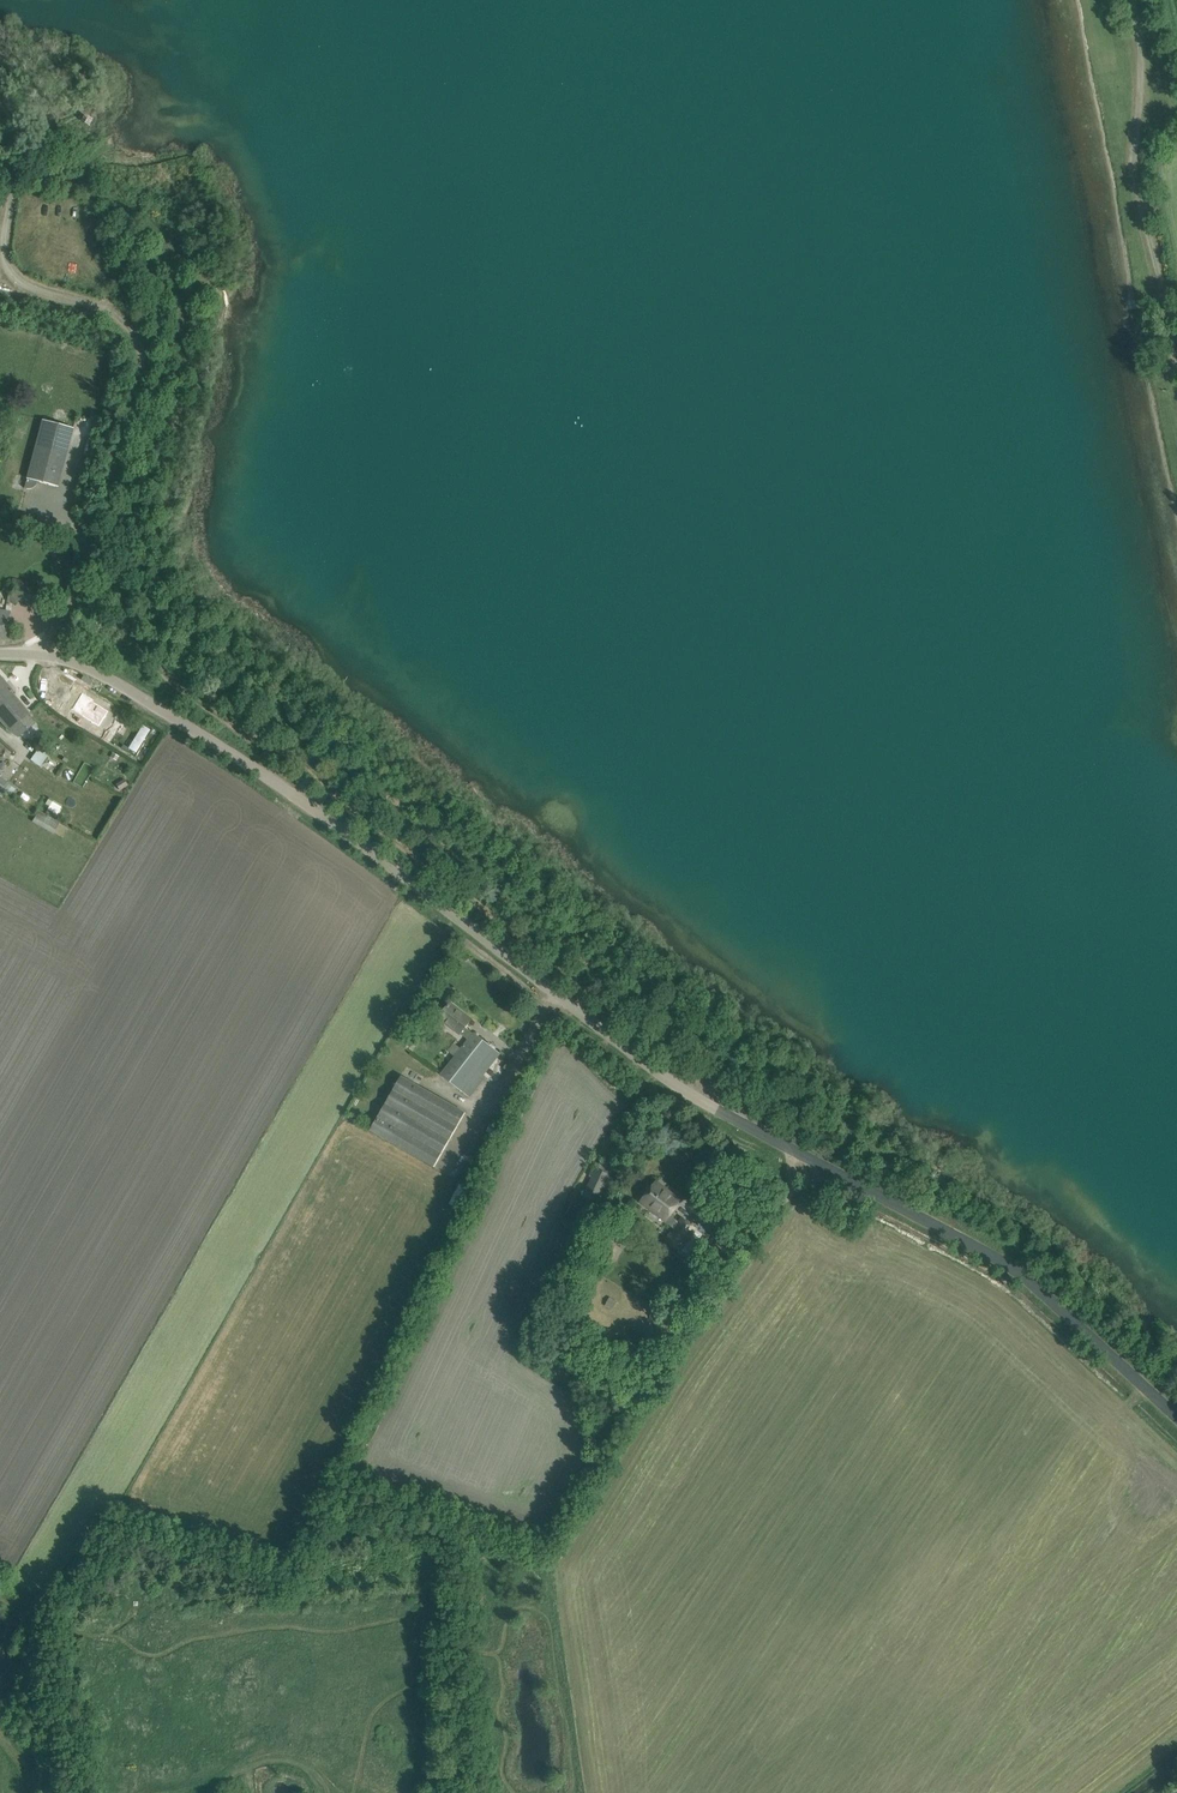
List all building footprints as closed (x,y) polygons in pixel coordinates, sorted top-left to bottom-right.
[(83,123),(88,126),(92,120),(87,117),(83,123)] [(32,488),(34,487),(36,486),(37,484),(38,481),(58,487),(74,428),(42,420),(24,487),(27,488),(30,488),(32,488)] [(15,476),(12,485),(22,488),(24,478),(15,476)] [(5,639),(10,612),(0,610),(0,638),(5,639)] [(9,730),(26,715),(8,694),(12,690),(0,676),(0,719),(9,730)] [(92,701),(93,699),(81,692),(72,709),(99,725),(108,710),(92,701)] [(128,747),(136,752),(149,729),(142,725),(128,747)] [(30,759),(39,765),(47,756),(37,749),(30,759)] [(0,774),(0,795),(4,797),(12,785),(7,782),(9,780),(0,774)] [(56,819),(58,815),(48,809),(46,813),(56,819)] [(59,821),(38,810),(32,821),(52,833),(59,821)] [(462,1032),(468,1037),(470,1039),(456,1057),(441,1076),(467,1096),(500,1053),(474,1033),(473,1033),(472,1032),(466,1027),(472,1019),(451,1002),(439,1017),(461,1033),(462,1032)] [(399,1043),(406,1047),(412,1038),(406,1033),(399,1043)] [(370,1130),(421,1159),(418,1165),(430,1172),(465,1111),(401,1075),(370,1130)] [(582,1196),(598,1203),(611,1174),(595,1167),(582,1196)] [(649,1192),(643,1200),(667,1219),(666,1220),(666,1221),(676,1229),(668,1240),(681,1250),(687,1255),(695,1245),(703,1234),(696,1230),(683,1219),(681,1222),(671,1214),(680,1202),(664,1190),(665,1189),(656,1182),(649,1192)] [(616,1242),(603,1234),(593,1249),(607,1257),(616,1242)]
